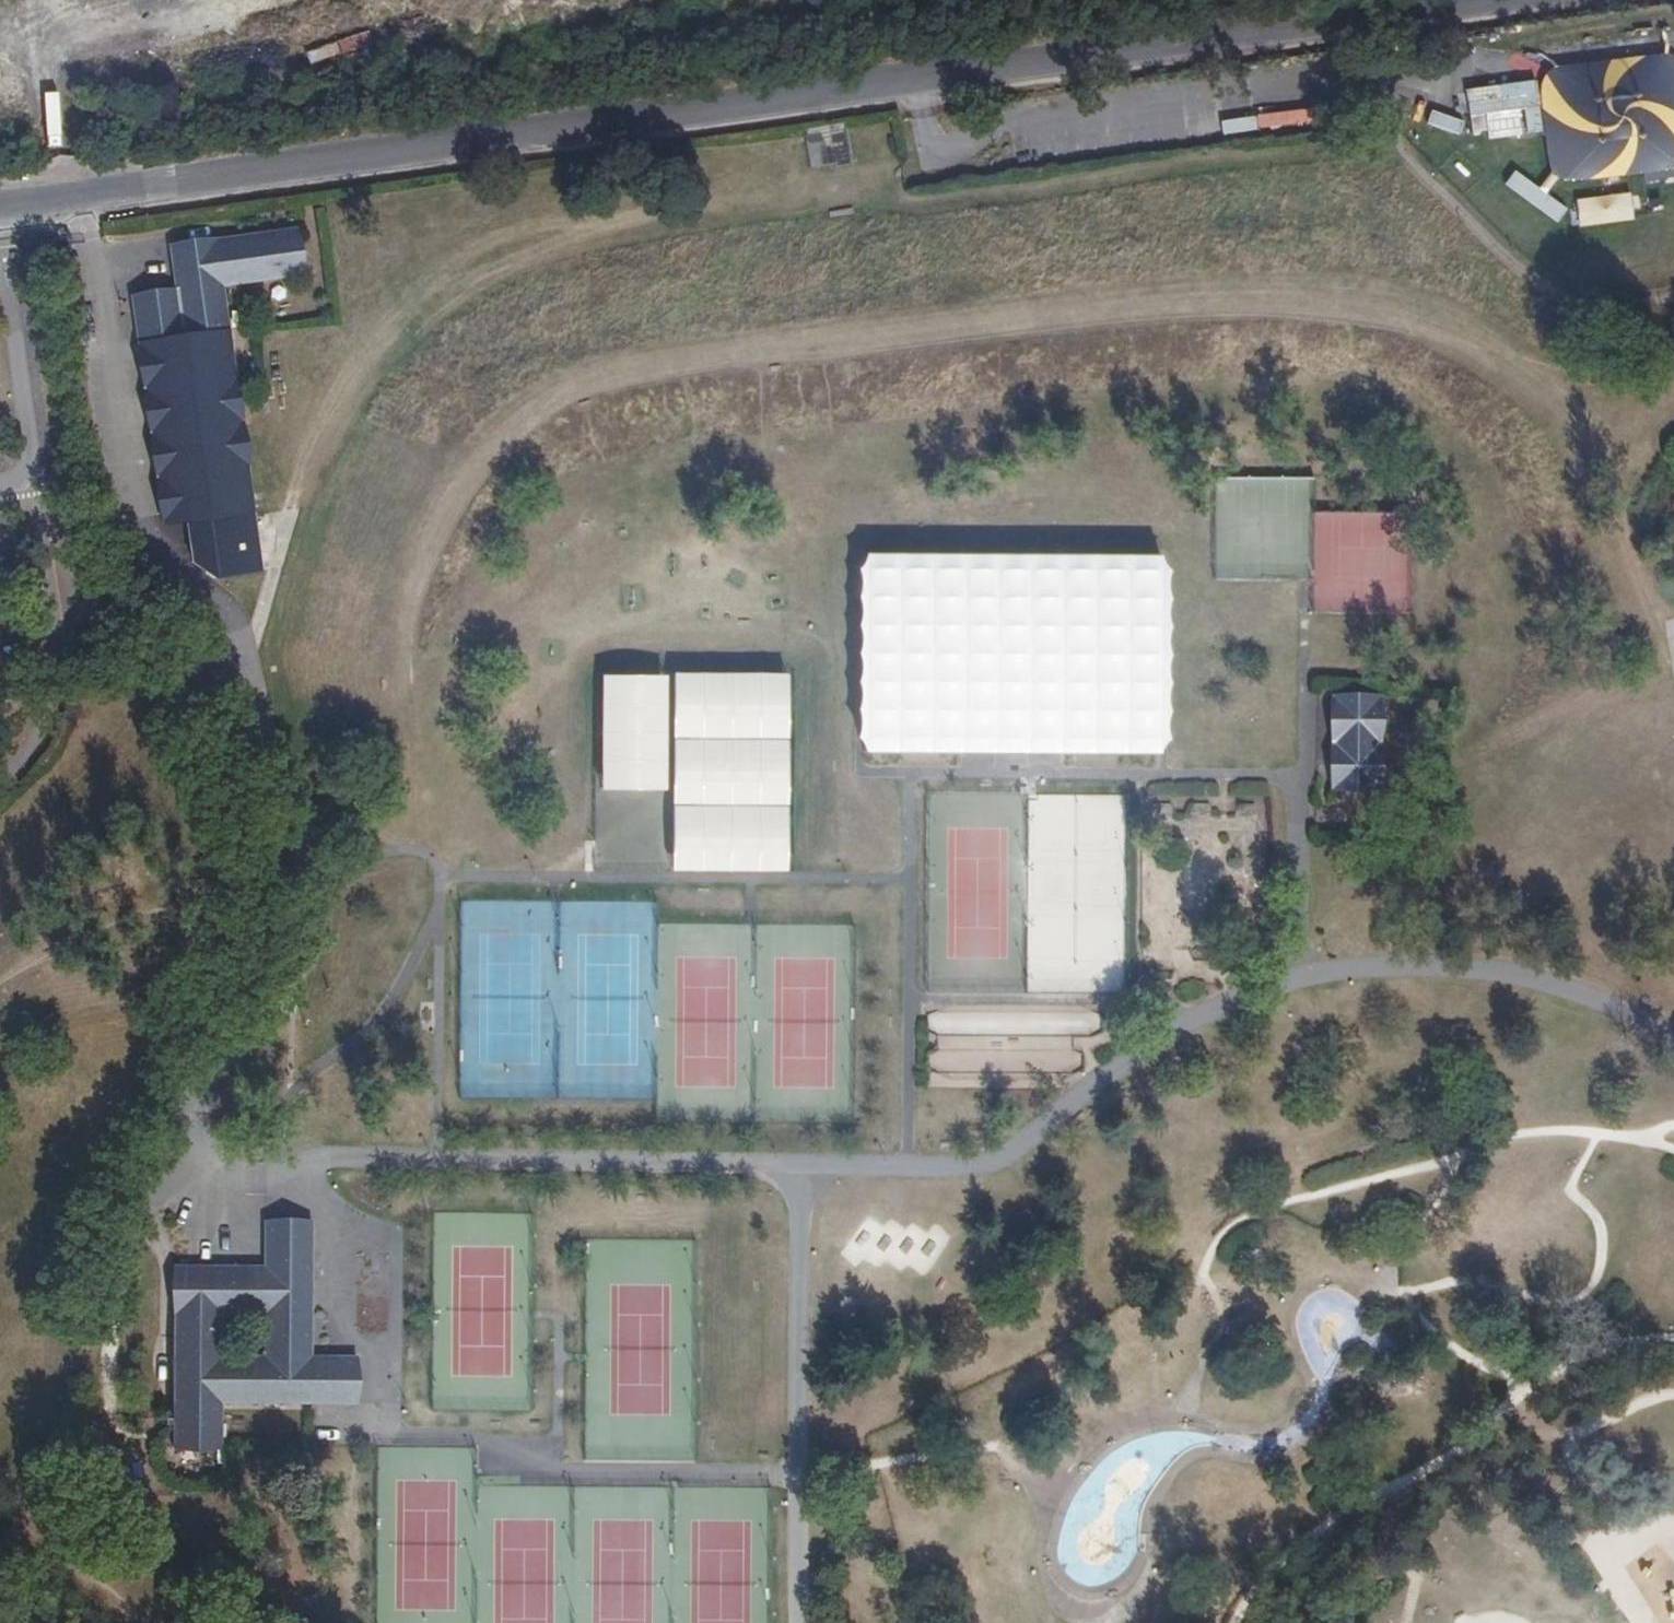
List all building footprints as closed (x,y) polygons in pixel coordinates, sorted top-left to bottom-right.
[(1429,112),(1426,126),(1459,134),(1463,120),(1429,112)] [(808,166),(850,164),(849,128),(806,130),(808,166)] [(1511,172),(1503,186),(1558,221),(1567,208),(1511,172)] [(1633,194),(1576,197),(1577,224),(1634,222),(1633,194)] [(262,576),(254,514),(222,287),(302,275),(296,227),(169,245),(174,291),(132,297),(164,527),(187,523),(193,566),(215,583),(262,576)] [(1164,599),(1163,557),(1061,557),(960,557),(863,557),(862,757),(866,757),(960,757),(1017,757),(1061,757),(1165,758),(1164,599)] [(786,874),(785,674),(666,674),(667,875),(786,874)] [(597,676),(595,791),(662,793),(664,677),(597,676)] [(1380,788),(1381,694),(1334,695),(1333,789),(1380,788)] [(1124,993),(1125,796),(1028,795),(1028,896),(1031,896),(1031,972),(1037,972),(1037,958),(1069,958),(1069,992),(1124,993)] [(922,1281),(936,1246),(863,1216),(848,1251),(922,1281)] [(266,1219),(266,1263),(290,1263),(290,1291),(287,1291),(287,1310),(314,1310),(314,1219),(266,1219)] [(174,1264),(174,1446),(224,1446),(225,1403),(312,1402),(313,1354),(314,1310),(287,1310),(287,1291),(290,1291),(290,1263),(266,1263),(195,1263),(174,1264)] [(313,1354),(312,1402),(357,1403),(358,1355),(313,1354)]
